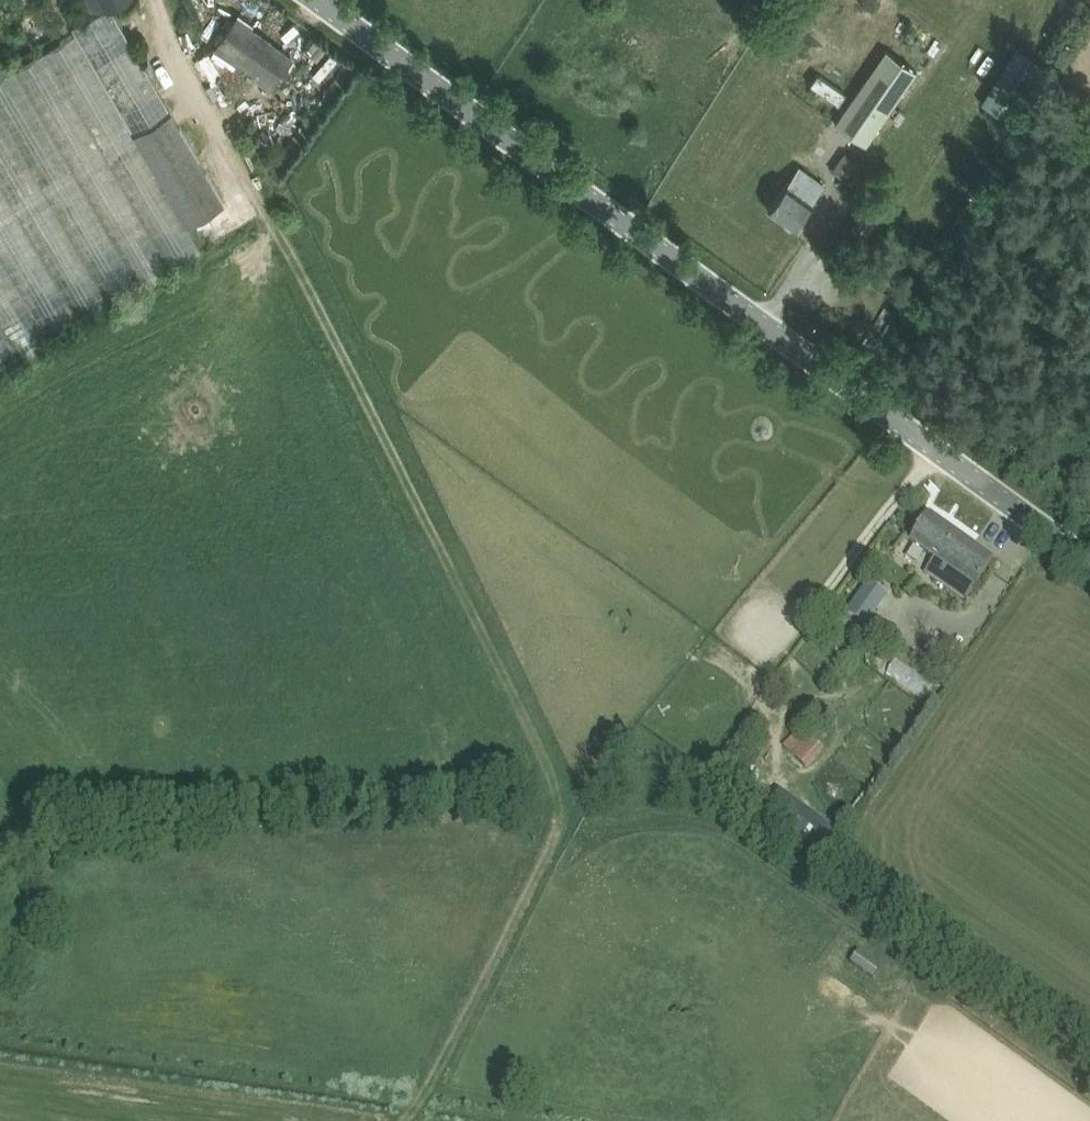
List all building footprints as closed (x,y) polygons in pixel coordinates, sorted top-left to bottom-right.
[(120,0),(82,0),(89,15),(72,25),(78,34),(132,132),(169,111),(110,5),(120,0)] [(272,87),(293,58),(236,16),(216,44),(217,45),(206,60),(234,82),(246,67),(272,87)] [(186,224),(220,203),(169,111),(132,132),(78,34),(0,79),(0,361),(196,248),(182,226),(186,224)] [(886,48),(834,122),(865,143),(916,70),(886,48)] [(1004,65),(980,101),(1009,120),(1032,83),(1004,65)] [(839,104),(846,93),(818,74),(811,85),(839,104)] [(768,209),(793,227),(824,184),(799,165),(768,209)] [(994,560),(929,514),(911,539),(934,558),(923,572),(964,601),(994,560)] [(855,587),(861,591),(867,582),(860,578),(855,587)] [(867,604),(857,597),(846,612),(856,619),(867,604)] [(886,672),(923,696),(933,681),(896,656),(886,672)] [(791,750),(807,765),(824,748),(808,732),(791,750)] [(834,831),(780,792),(764,813),(818,852),(834,831)] [(851,961),(873,978),(882,967),(860,950),(851,961)]
